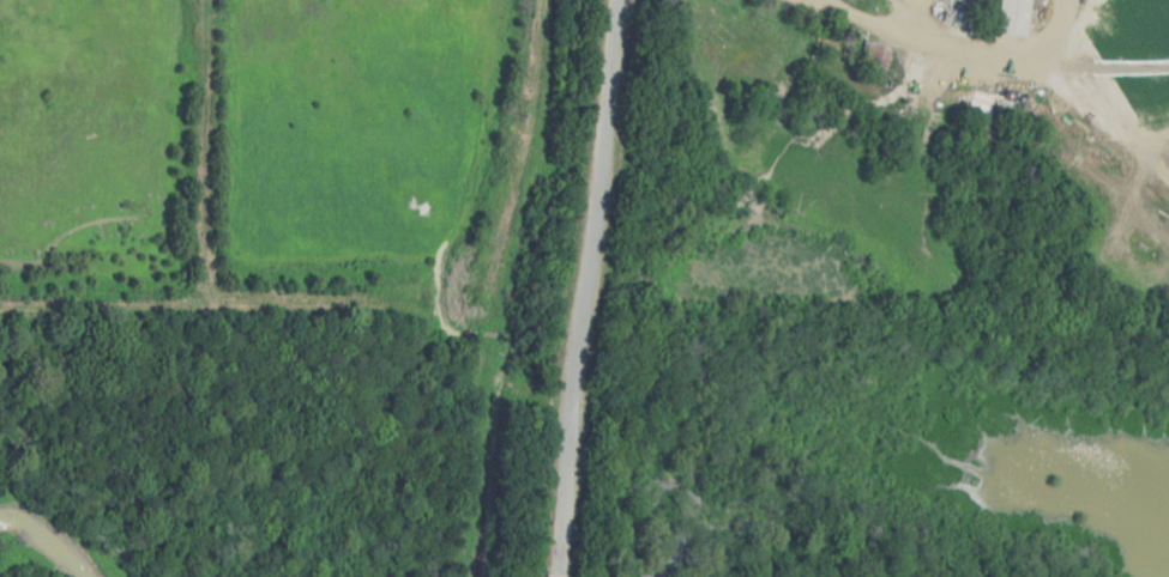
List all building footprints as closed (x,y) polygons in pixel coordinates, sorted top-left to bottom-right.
[(1024,36),(1030,0),(999,0),(994,32),(1024,36)] [(866,66),(895,77),(904,53),(875,42),(866,66)]
